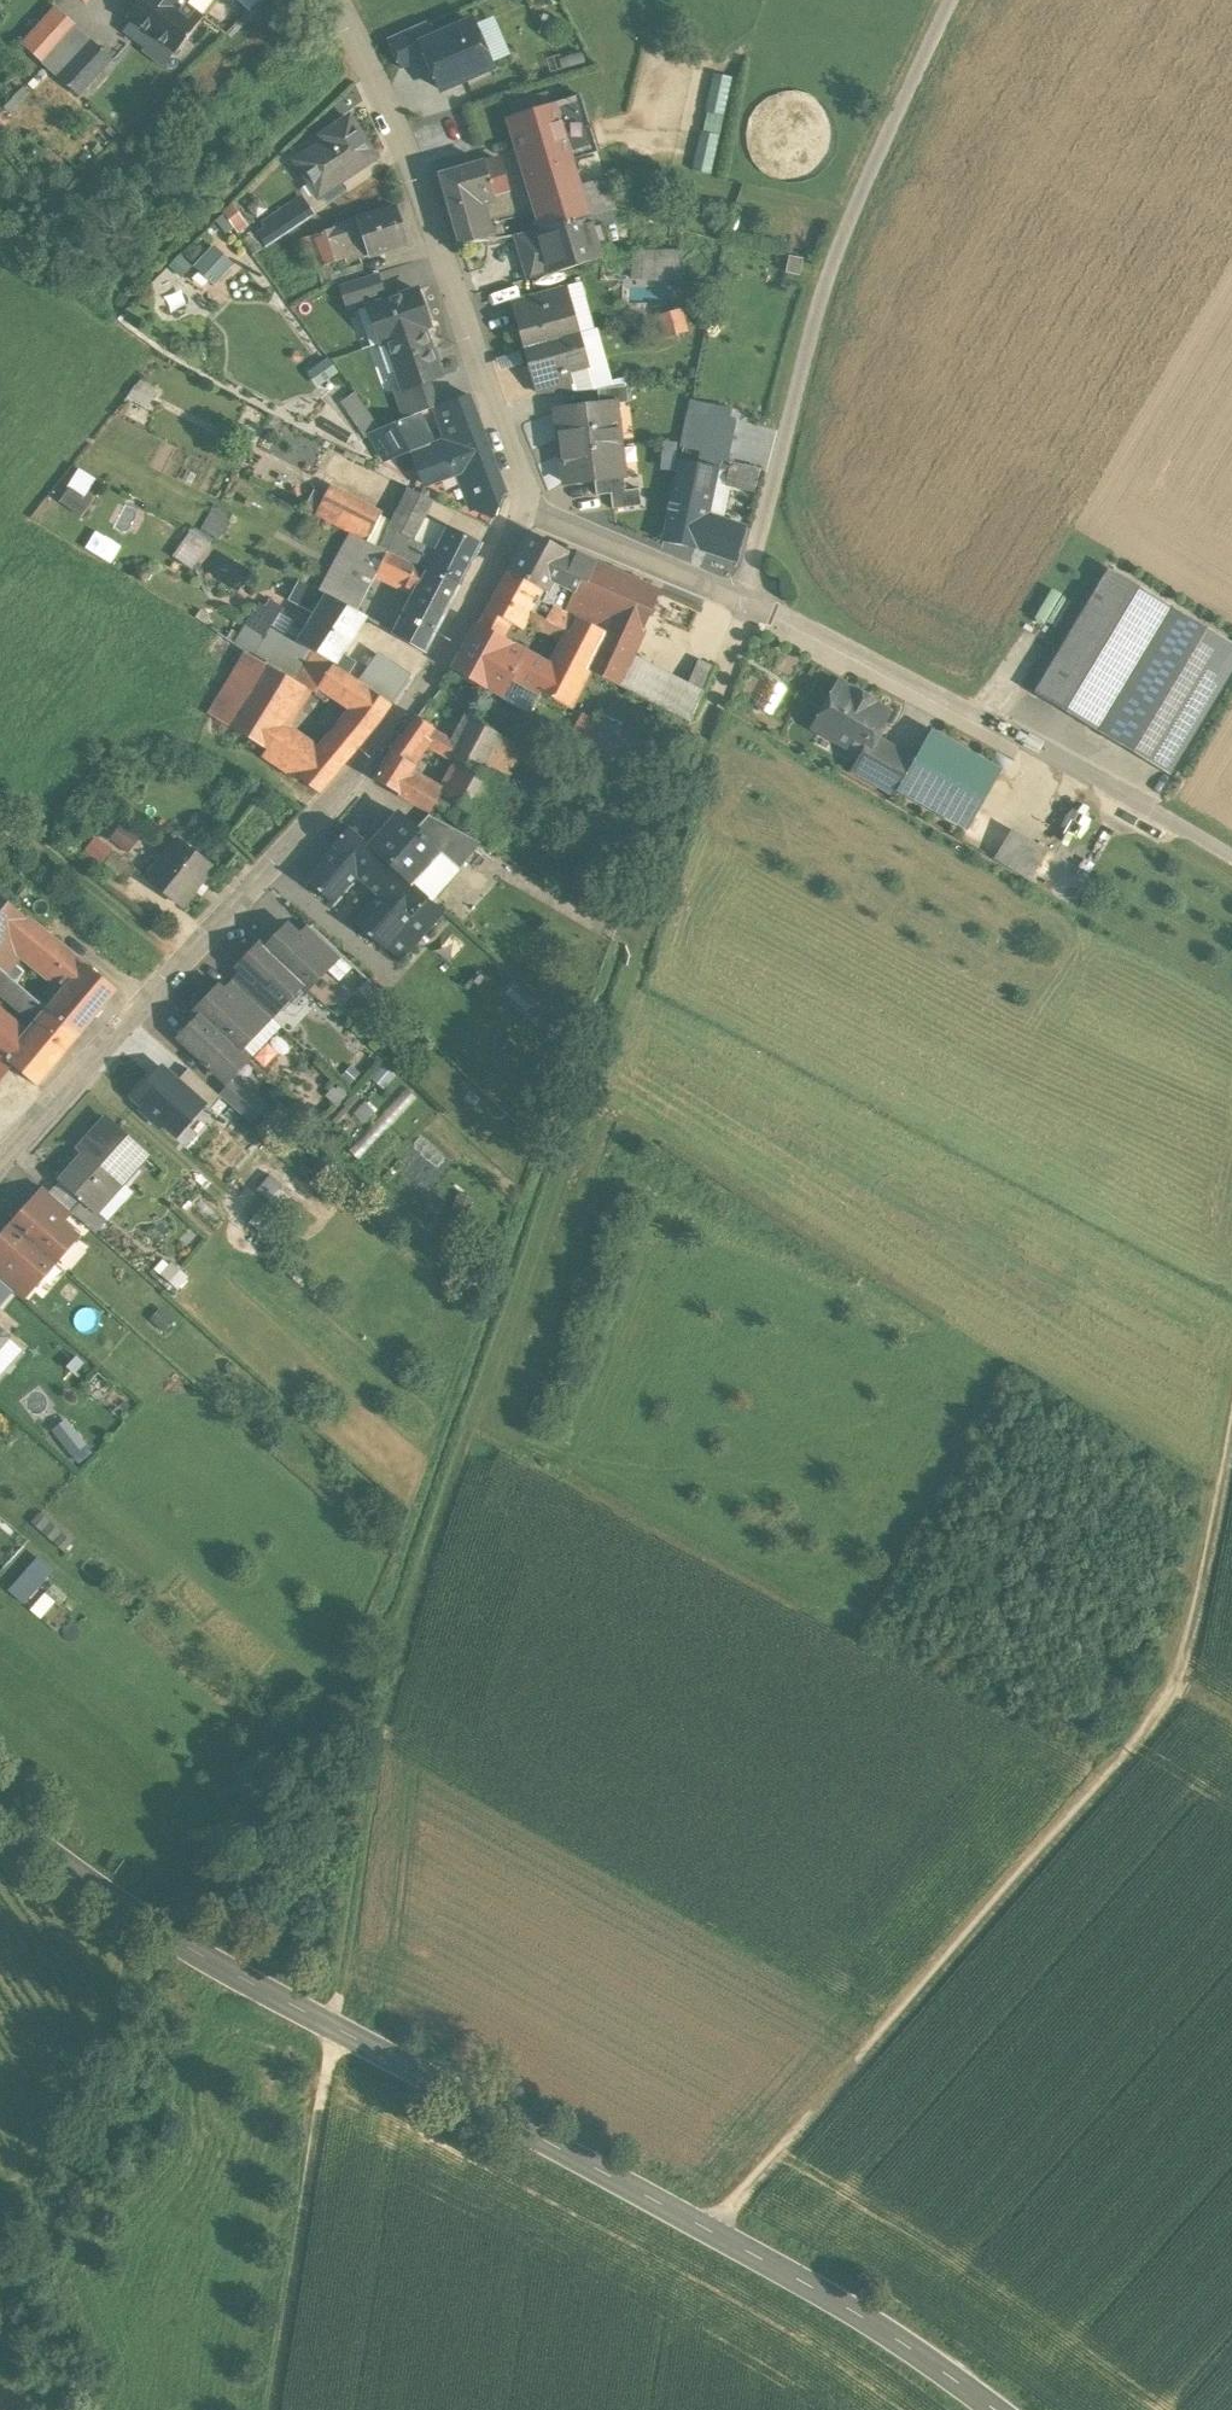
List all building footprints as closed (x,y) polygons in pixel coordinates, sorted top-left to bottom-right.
[(126,17),(175,54),(203,17),(186,4),(189,0),(139,0),(126,17)] [(249,11),(260,0),(237,0),(249,11)] [(55,7),(22,45),(44,65),(78,28),(55,7)] [(439,89),(492,69),(473,22),(432,38),(421,43),(427,58),(439,89)] [(399,69),(427,58),(421,43),(432,38),(426,24),(387,39),(399,69)] [(78,28),(44,65),(57,77),(91,40),(78,28)] [(91,40),(57,77),(80,98),(114,61),(91,40)] [(693,166),(711,170),(731,75),(713,71),(693,166)] [(0,107),(9,117),(28,101),(18,90),(0,107)] [(597,152),(580,95),(554,103),(571,160),(597,152)] [(554,103),(510,117),(543,227),(588,215),(579,186),(571,160),(554,103)] [(374,157),(348,119),(321,137),(325,142),(295,162),(306,178),(313,173),(325,190),(374,157)] [(507,190),(499,160),(498,160),(497,159),(485,162),(494,193),(507,190)] [(485,162),(440,175),(440,176),(439,176),(451,210),(449,211),(454,227),(456,227),(456,228),(481,220),(476,202),(495,197),(494,193),(485,162)] [(610,177),(579,186),(588,215),(589,215),(590,216),(616,210),(610,177)] [(302,202),(257,232),(266,246),(311,216),(302,202)] [(220,221),(241,229),(248,213),(226,205),(220,221)] [(395,205),(356,218),(357,220),(369,253),(407,240),(395,205)] [(543,227),(536,229),(537,230),(515,235),(523,262),(544,256),(597,241),(597,242),(607,239),(603,225),(593,228),(590,216),(589,215),(588,215),(543,227)] [(358,257),(369,253),(357,220),(298,241),(310,274),(316,271),(358,257)] [(481,220),(456,228),(456,227),(454,227),(459,244),(487,241),(484,229),(481,220)] [(501,224),(484,229),(487,241),(505,238),(501,224)] [(597,241),(544,256),(549,274),(602,258),(597,242),(597,241)] [(212,247),(194,268),(212,284),(230,264),(212,247)] [(679,277),(680,250),(632,251),(632,277),(679,277)] [(803,259),(788,256),(785,273),(799,276),(803,259)] [(322,291),(365,278),(358,257),(316,271),(322,291)] [(365,278),(340,286),(347,307),(384,295),(377,274),(365,278)] [(416,290),(367,307),(379,343),(386,341),(422,328),(429,326),(416,290)] [(545,291),(513,300),(518,315),(550,306),(545,291)] [(518,315),(517,315),(526,348),(578,334),(568,301),(550,306),(518,315)] [(679,312),(661,317),(666,335),(684,330),(679,312)] [(422,328),(386,341),(403,388),(403,389),(428,380),(439,376),(422,328)] [(578,334),(526,348),(535,381),(537,381),(567,372),(587,366),(578,334)] [(498,354),(500,366),(523,362),(521,350),(498,354)] [(338,373),(327,358),(306,372),(316,385),(338,373)] [(567,372),(537,381),(541,395),(572,392),(567,372)] [(428,380),(403,389),(403,388),(396,390),(406,418),(437,406),(428,380)] [(599,406),(615,405),(628,404),(626,385),(597,388),(599,406)] [(155,398),(137,388),(127,406),(145,416),(155,398)] [(368,439),(373,438),(370,433),(381,429),(358,395),(344,404),(368,439)] [(468,395),(437,407),(443,426),(457,424),(476,417),(468,395)] [(734,408),(691,399),(681,448),(728,457),(736,422),(731,421),(734,408)] [(615,405),(599,406),(557,411),(560,437),(618,431),(615,405)] [(476,417),(457,424),(443,426),(448,438),(451,437),(454,444),(482,433),(476,417)] [(381,429),(370,433),(373,438),(386,460),(409,451),(423,446),(407,419),(381,429)] [(351,434),(326,420),(320,429),(346,443),(351,434)] [(618,431),(560,437),(565,484),(594,481),(624,478),(618,431)] [(448,438),(423,446),(409,451),(423,485),(455,471),(469,465),(472,470),(493,462),(482,433),(454,444),(451,437),(448,438)] [(713,467),(682,460),(665,541),(694,546),(734,560),(744,527),(703,516),(713,467)] [(493,462),(472,470),(469,465),(455,471),(458,480),(453,488),(448,497),(494,518),(504,493),(493,462)] [(730,465),(726,481),(755,488),(759,470),(730,465)] [(79,467),(58,500),(82,516),(92,500),(86,496),(97,479),(79,467)] [(196,475),(186,470),(182,480),(191,484),(196,475)] [(624,478),(594,481),(596,496),(611,494),(613,510),(641,507),(639,491),(625,493),(624,478)] [(379,513),(329,485),(314,515),(356,536),(364,540),(379,513)] [(452,509),(413,491),(385,550),(386,551),(416,565),(426,546),(431,549),(438,532),(442,533),(452,509)] [(233,514),(213,504),(199,530),(219,540),(233,514)] [(481,544),(449,526),(436,551),(431,549),(426,546),(416,565),(426,570),(460,586),(481,544)] [(561,549),(531,532),(507,573),(538,589),(543,591),(535,605),(531,614),(541,619),(551,608),(566,614),(579,589),(566,583),(577,556),(561,549)] [(364,540),(356,536),(325,593),(343,602),(356,610),(376,570),(385,552),(386,551),(385,550),(364,540)] [(416,565),(386,551),(385,552),(376,570),(416,589),(426,570),(416,565)] [(659,592),(577,556),(566,583),(579,589),(566,614),(551,608),(541,619),(568,633),(576,618),(604,632),(586,668),(587,669),(618,684),(632,654),(659,592)] [(1108,569),(1034,693),(1096,730),(1170,606),(1108,569)] [(460,586),(426,570),(416,589),(402,618),(433,634),(460,586)] [(538,589),(507,573),(477,627),(513,646),(527,620),(531,614),(535,605),(530,603),(538,589)] [(324,594),(304,583),(294,601),(314,612),(317,605),(324,594)] [(364,616),(324,594),(314,612),(296,643),(296,644),(310,652),(311,650),(335,663),(333,666),(344,674),(352,661),(340,653),(364,616)] [(296,643),(269,628),(278,615),(260,604),(235,644),(247,651),(266,664),(294,681),(310,652),(296,644),(296,643)] [(1095,731),(1168,775),(1231,669),(1231,643),(1170,606),(1096,730),(1095,731)] [(541,619),(531,614),(527,620),(536,625),(535,627),(563,642),(568,633),(541,619)] [(433,634),(402,618),(393,633),(424,651),(433,634)] [(604,632),(576,618),(568,633),(563,642),(550,666),(551,667),(539,691),(569,707),(587,669),(586,668),(604,632)] [(513,646),(477,627),(453,670),(501,698),(501,697),(513,678),(538,691),(539,691),(551,667),(550,666),(513,646)] [(335,663),(311,650),(310,652),(294,681),(304,687),(313,693),(333,666),(335,663)] [(266,664),(247,651),(209,714),(227,725),(266,664)] [(410,675),(377,651),(356,681),(390,705),(410,675)] [(687,682),(632,654),(618,684),(692,722),(705,691),(687,682)] [(714,667),(698,661),(687,682),(705,691),(714,667)] [(266,664),(227,725),(265,750),(282,724),(304,687),(294,681),(266,664)] [(344,674),(333,666),(313,693),(326,701),(331,694),(354,709),(335,733),(355,750),(377,724),(390,705),(356,681),(344,674)] [(538,691),(513,678),(501,697),(501,698),(527,714),(530,710),(529,709),(538,691)] [(772,682),(760,703),(770,709),(782,688),(772,682)] [(874,702),(855,691),(853,694),(837,685),(813,728),(861,755),(852,771),(864,778),(884,742),(875,737),(888,714),(872,705),(874,702)] [(653,747),(602,716),(596,726),(584,746),(636,776),(646,759),(653,747)] [(415,721),(391,751),(384,761),(374,780),(428,810),(440,792),(409,773),(414,764),(428,742),(461,762),(476,770),(477,769),(498,732),(472,718),(457,744),(415,721)] [(596,726),(587,720),(575,740),(584,746),(596,726)] [(321,750),(282,724),(265,750),(262,754),(318,793),(343,764),(321,750)] [(1001,770),(930,730),(914,759),(896,790),(967,830),(1001,770)] [(355,750),(335,733),(321,750),(343,764),(355,750)] [(914,759),(884,742),(864,778),(894,795),(896,790),(914,759)] [(659,767),(646,759),(636,776),(649,783),(659,767)] [(476,770),(461,762),(443,794),(472,811),(492,778),(477,769),(476,770)] [(416,829),(399,814),(371,847),(409,881),(438,851),(439,850),(416,829)] [(481,844),(428,816),(416,829),(439,850),(438,851),(459,870),(481,844)] [(386,950),(431,901),(409,881),(371,847),(350,828),(306,877),(332,901),(356,876),(379,897),(356,923),(386,950)] [(1046,850),(1009,831),(994,858),(1030,880),(1046,850)] [(210,866),(175,839),(145,877),(179,905),(210,866)] [(132,869),(110,851),(101,863),(123,880),(132,869)] [(459,870),(438,851),(409,881),(431,901),(459,870)] [(0,896),(0,949),(27,918),(0,896)] [(5,973),(24,951),(41,930),(27,918),(0,949),(0,969),(5,973)] [(299,938),(287,926),(266,948),(265,949),(302,984),(307,988),(328,966),(299,938)] [(339,955),(309,927),(299,938),(328,966),(339,955)] [(41,930),(24,951),(37,962),(55,942),(41,930)] [(55,942),(37,962),(50,973),(67,952),(55,942)] [(302,984),(265,949),(266,948),(261,943),(238,967),(244,972),(244,971),(281,1006),(302,984)] [(114,991),(67,952),(50,973),(69,989),(57,1002),(49,1012),(78,1036),(114,991)] [(0,969),(0,994),(9,1002),(6,1005),(26,1023),(33,1021),(38,1025),(49,1012),(37,1002),(5,973),(0,969)] [(281,1006),(244,971),(244,972),(234,982),(270,1017),(281,1006)] [(270,1017),(234,982),(224,993),(223,993),(260,1028),(270,1017)] [(260,1028),(223,993),(224,993),(218,987),(196,1011),(201,1016),(202,1016),(238,1051),(239,1050),(260,1028)] [(78,1036),(49,1012),(38,1025),(26,1038),(7,1060),(11,1064),(37,1085),(78,1036)] [(238,1051),(202,1016),(201,1016),(180,1038),(226,1081),(248,1058),(239,1050),(238,1051)] [(0,1017),(0,1054),(7,1060),(26,1038),(0,1017)] [(11,1064),(7,1060),(0,1054),(0,1077),(11,1064)] [(177,1082),(161,1068),(133,1099),(177,1137),(204,1106),(177,1082)] [(188,1070),(177,1082),(204,1106),(210,1111),(221,1099),(188,1070)] [(263,1106),(236,1081),(222,1097),(249,1122),(263,1106)] [(146,1156),(104,1119),(78,1149),(83,1155),(60,1182),(80,1200),(95,1213),(96,1213),(146,1156)] [(271,1176),(257,1192),(269,1202),(278,1192),(283,1186),(271,1176)] [(70,1212),(44,1189),(35,1200),(60,1222),(63,1219),(64,1219),(70,1212)] [(287,1200),(278,1192),(269,1202),(262,1211),(271,1219),(287,1200)] [(474,1204),(457,1198),(442,1235),(460,1242),(474,1204)] [(35,1200),(34,1199),(11,1225),(54,1263),(77,1237),(60,1222),(35,1200)] [(95,1213),(80,1200),(70,1212),(96,1234),(106,1222),(96,1213),(95,1213)] [(264,1234),(272,1225),(259,1214),(251,1223),(264,1234)] [(11,1225),(0,1237),(0,1261),(14,1273),(15,1272),(32,1288),(54,1263),(11,1225)] [(0,1261),(0,1280),(4,1284),(14,1273),(0,1261)] [(165,1261),(158,1268),(181,1289),(191,1277),(174,1262),(170,1266),(165,1261)] [(154,1318),(168,1330),(175,1321),(162,1310),(154,1318)] [(0,1330),(0,1347),(8,1337),(0,1330)] [(52,1430),(79,1464),(93,1453),(66,1419),(52,1430)] [(34,1526),(65,1553),(73,1544),(42,1517),(34,1526)] [(30,1574),(15,1591),(35,1608),(43,1599),(34,1591),(56,1566),(42,1554),(30,1547),(18,1567),(30,1574)]
